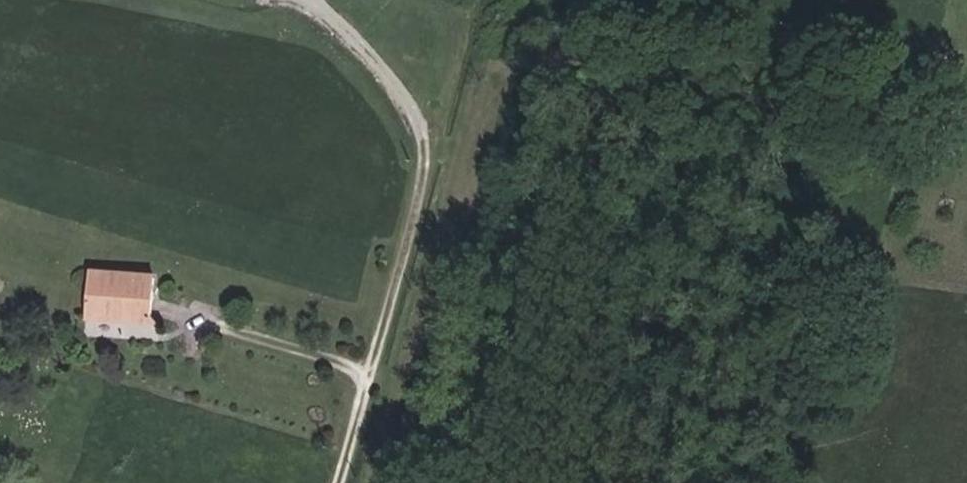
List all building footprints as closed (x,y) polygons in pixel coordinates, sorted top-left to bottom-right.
[(151,318),(155,277),(89,272),(85,320),(128,323),(129,316),(151,318)]
